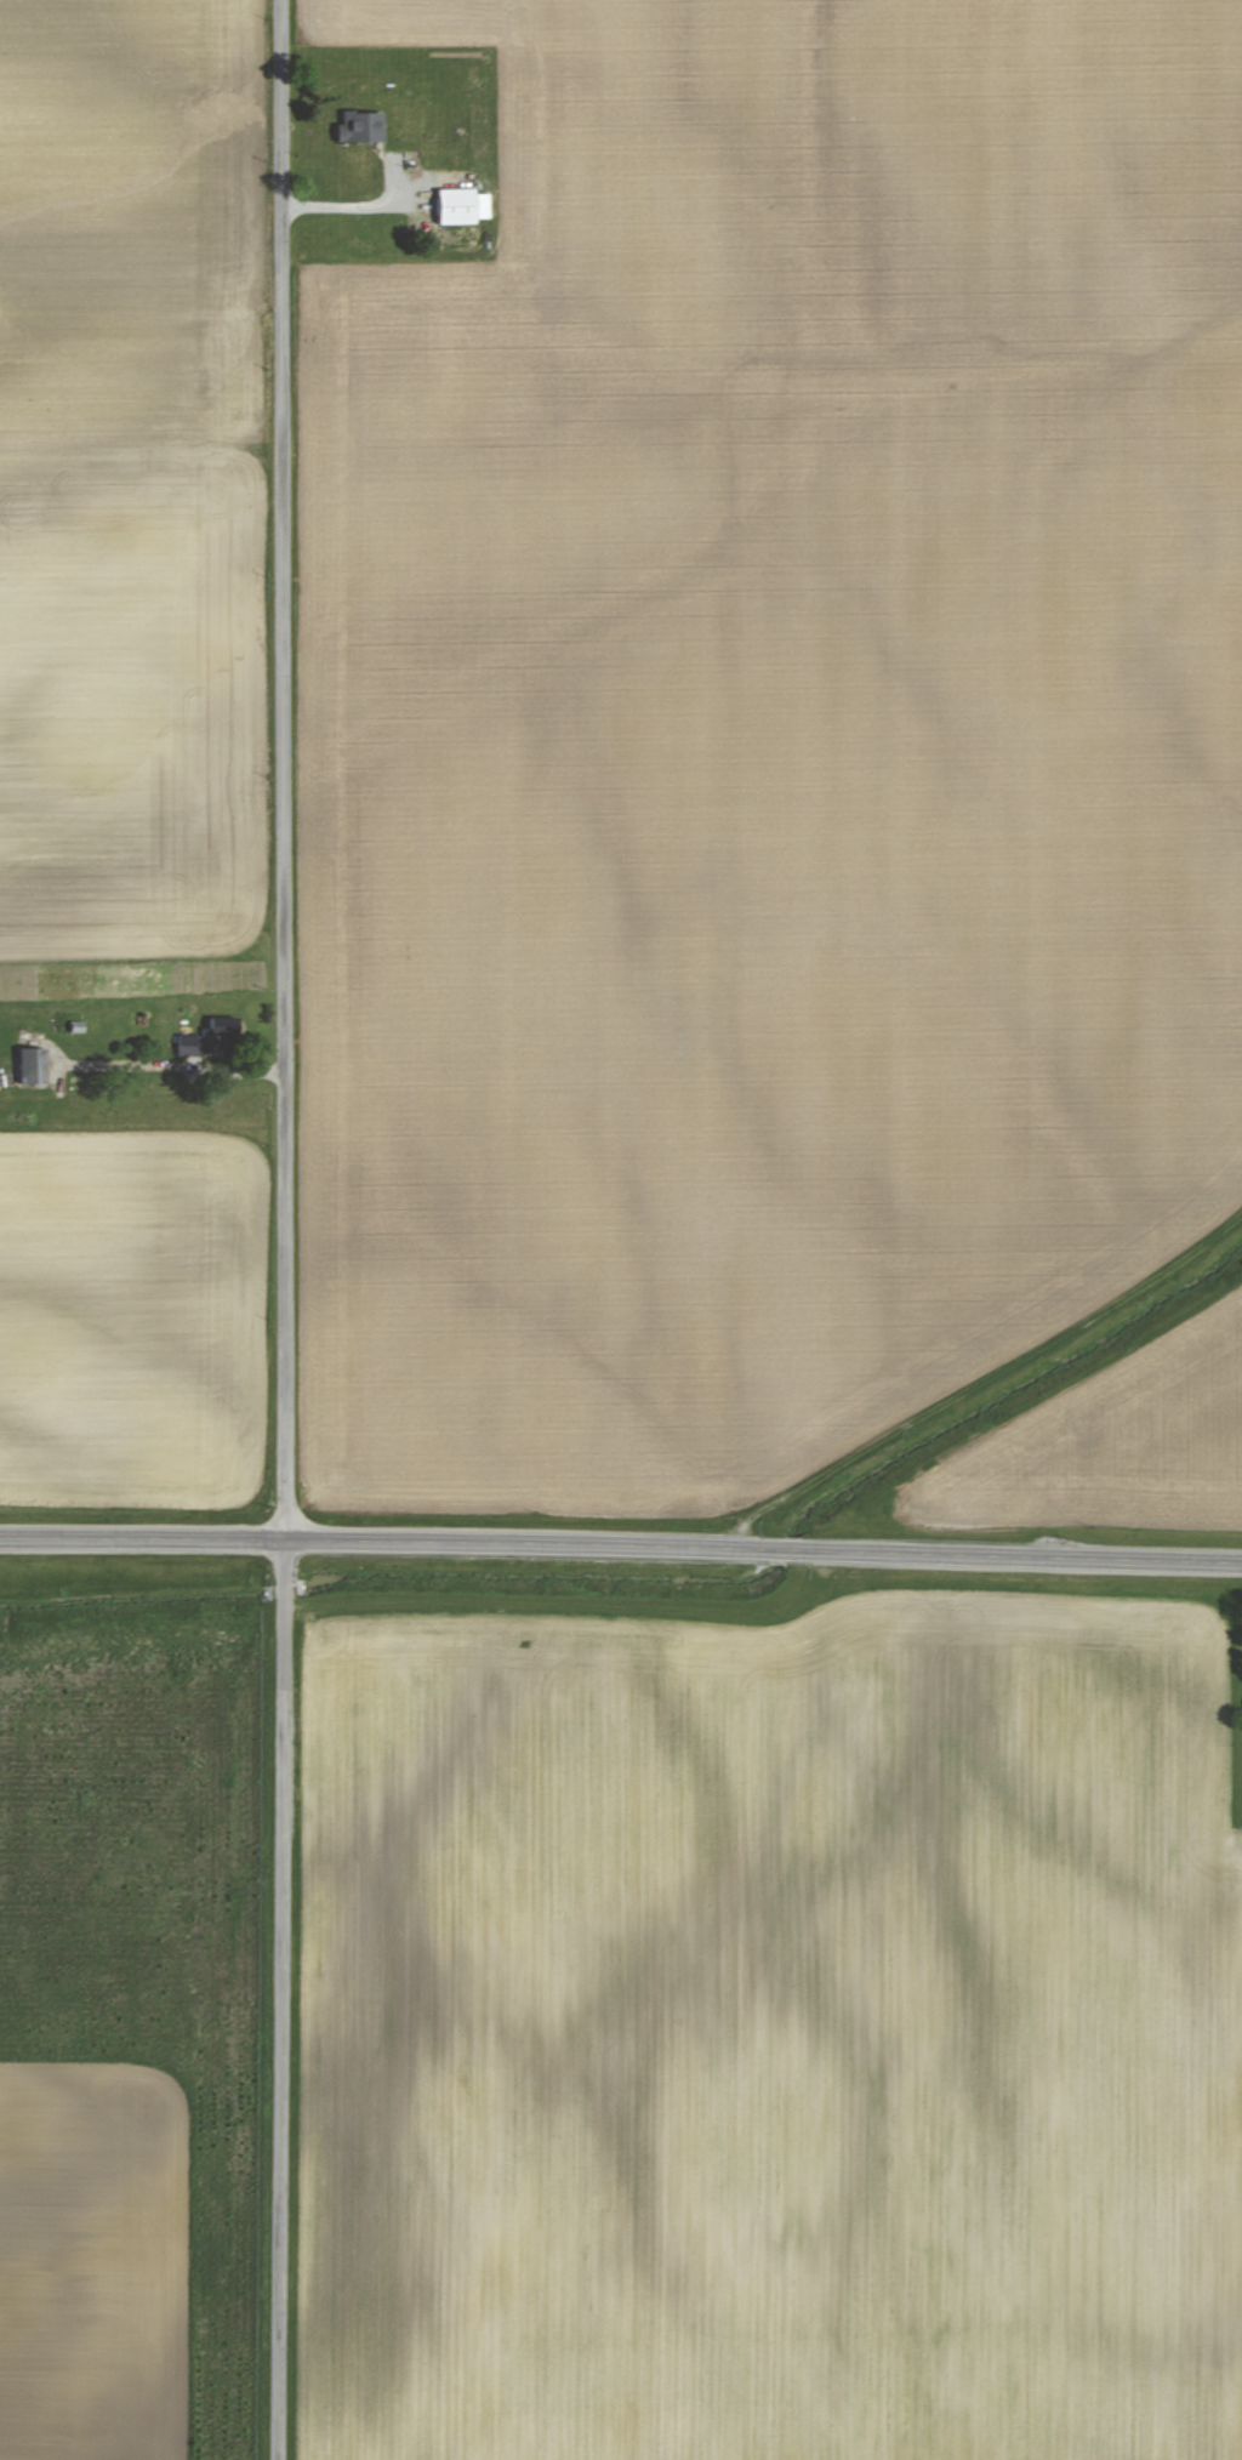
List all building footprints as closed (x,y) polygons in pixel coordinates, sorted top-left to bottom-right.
[(381,140),(381,111),(335,111),(335,140),(381,140)] [(476,224),(476,188),(434,188),(434,224),(476,224)] [(235,1017),(202,1017),(202,1035),(175,1035),(175,1055),(236,1055),(235,1017)] [(46,1084),(46,1047),(15,1047),(15,1084),(46,1084)]
